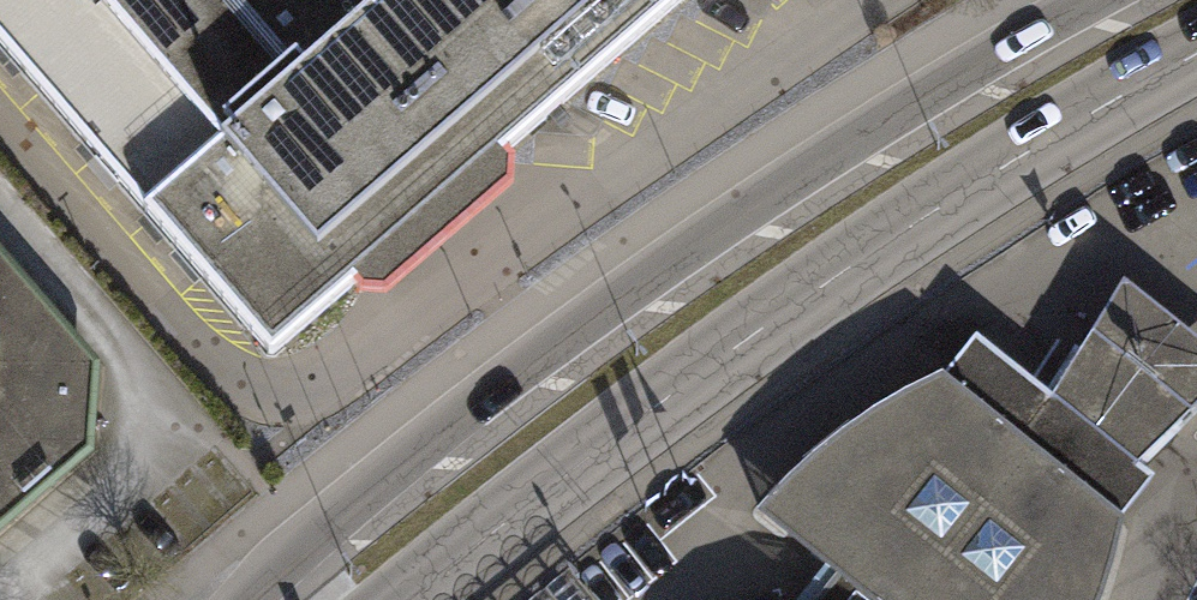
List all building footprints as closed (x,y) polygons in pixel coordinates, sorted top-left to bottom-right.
[(271,354),(628,46),(682,0),(0,0),(0,43),(271,354)] [(81,446),(86,367),(0,268),(0,516),(81,446)] [(1094,332),(1189,411),(1196,403),(1196,341),(1122,282),(1094,332)] [(765,513),(842,575),(821,599),(1100,599),(1123,521),(1111,509),(1143,474),(1136,466),(1189,411),(1094,332),(1053,397),(985,349),(953,384),(946,378),(855,428),(805,467),(765,513)] [(564,573),(531,599),(586,599),(564,573)]
